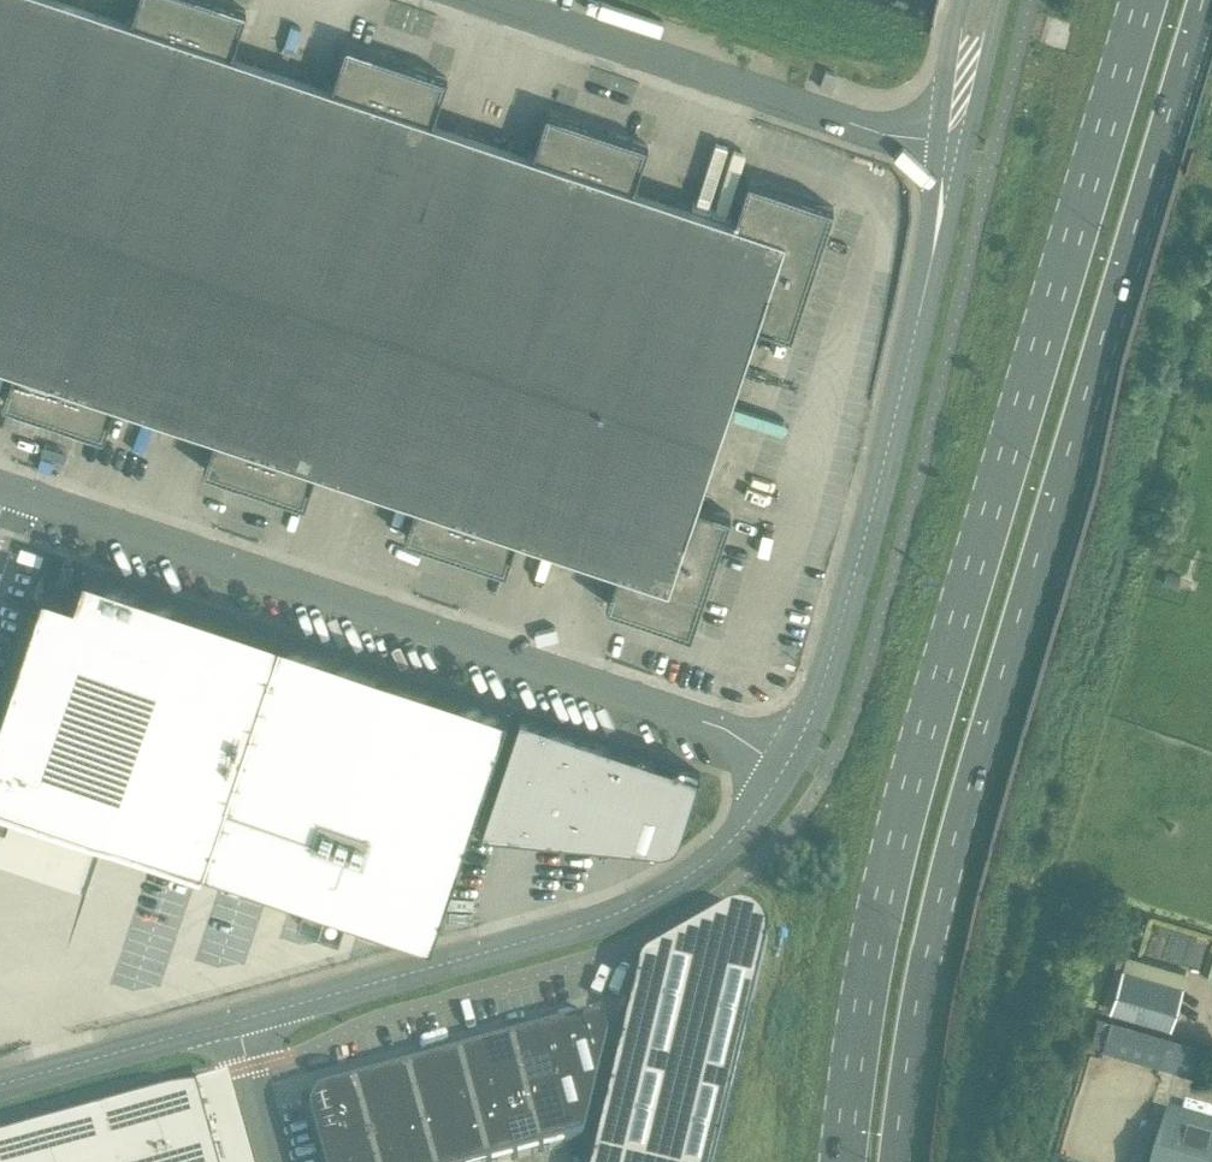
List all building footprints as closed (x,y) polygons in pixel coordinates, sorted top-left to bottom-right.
[(14,366),(3,400),(104,434),(115,400),(215,433),(204,467),(305,501),(316,467),(416,501),(404,535),(506,568),(517,534),(617,568),(606,602),(691,630),(730,512),(696,500),(757,320),(791,332),(833,205),(748,176),(734,219),(634,185),(648,143),(547,109),(533,151),(433,118),(447,76),(346,42),(332,84),(232,51),(246,8),(221,0),(137,0),(131,17),(80,0),(0,0),(0,361),(14,366)] [(831,91),(837,72),(825,68),(819,87),(831,91)] [(68,585),(74,567),(62,563),(56,581),(68,585)] [(29,809),(28,811),(129,845),(130,843),(167,855),(171,846),(203,856),(202,860),(431,937),(508,707),(84,564),(74,593),(43,582),(0,710),(0,799),(29,809)] [(1167,570),(1163,582),(1177,586),(1181,574),(1167,570)] [(697,770),(520,709),(481,824),(646,842),(659,843),(664,842),(672,839),(679,832),(697,770)] [(753,1007),(752,1007),(768,944),(768,939),(768,934),(766,928),(764,924),(761,919),(756,916),(752,913),(747,911),(741,910),(736,911),(731,912),(726,914),(649,958),(647,960),(644,962),(642,965),(641,968),(640,971),(594,1161),(716,1161),(753,1007)] [(1171,1029),(1182,989),(1188,971),(1131,954),(1113,1012),(1171,1029)] [(1197,1076),(1205,1048),(1139,1029),(1138,1033),(1113,1025),(1114,1021),(1096,1016),(1089,1044),(1106,1049),(1107,1045),(1132,1053),(1131,1057),(1197,1076)] [(312,1111),(312,1122),(323,1161),(511,1161),(583,1142),(608,1040),(602,1020),(327,1096),(317,1101),(312,1111)] [(0,1146),(0,1161),(246,1161),(238,1135),(227,1096),(211,1095),(197,1095),(184,1097),(172,1098),(159,1102),(147,1105),(124,1111),(99,1118),(0,1146)] [(1173,1113),(1159,1161),(1211,1161),(1211,1124),(1173,1113)]
